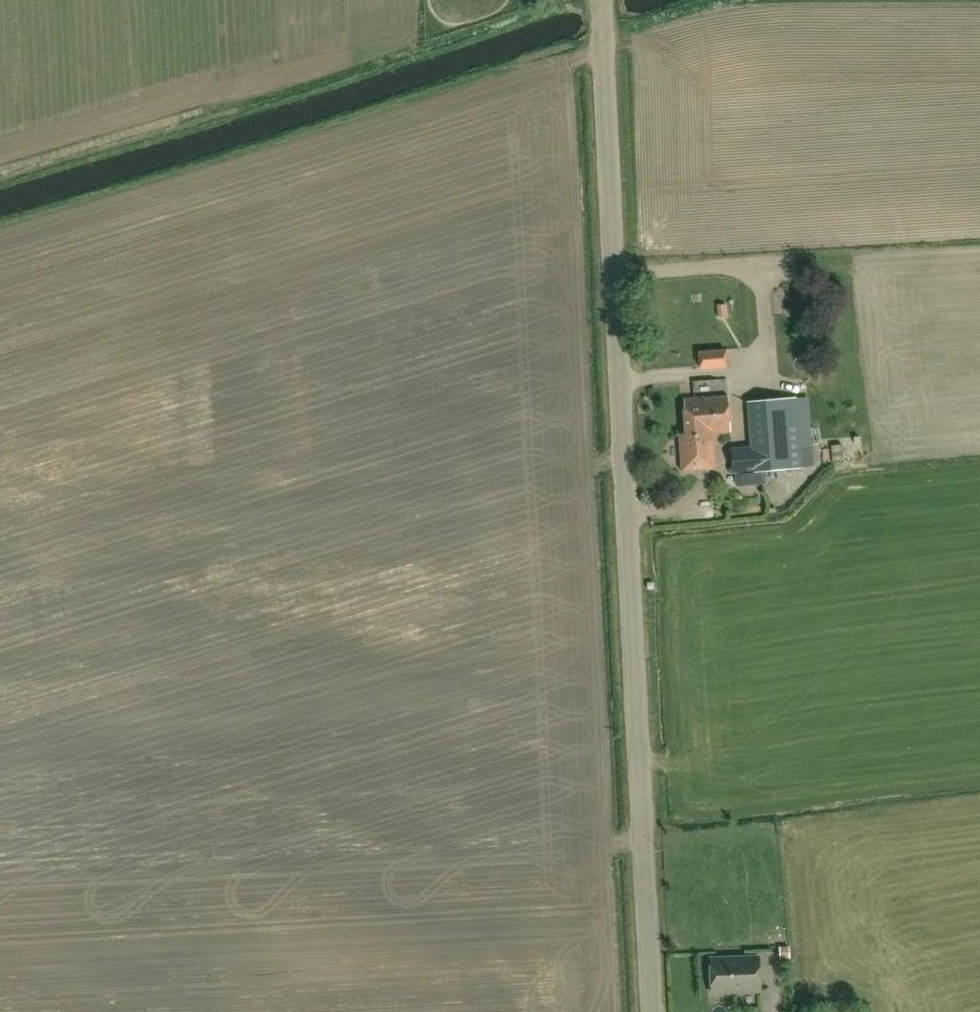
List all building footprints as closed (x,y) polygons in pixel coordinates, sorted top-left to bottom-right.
[(700,369),(727,367),(726,350),(699,352),(700,369)] [(684,399),(687,434),(711,432),(731,431),(728,396),(684,399)] [(764,485),(763,471),(800,468),(799,447),(813,446),(809,397),(748,402),(751,447),(732,449),(734,473),(735,473),(736,487),(764,485)] [(713,467),(711,432),(687,434),(681,434),(683,470),(713,467)] [(713,992),(759,990),(758,957),(712,958),(713,992)] [(788,996),(780,964),(765,968),(773,1000),(788,996)]
